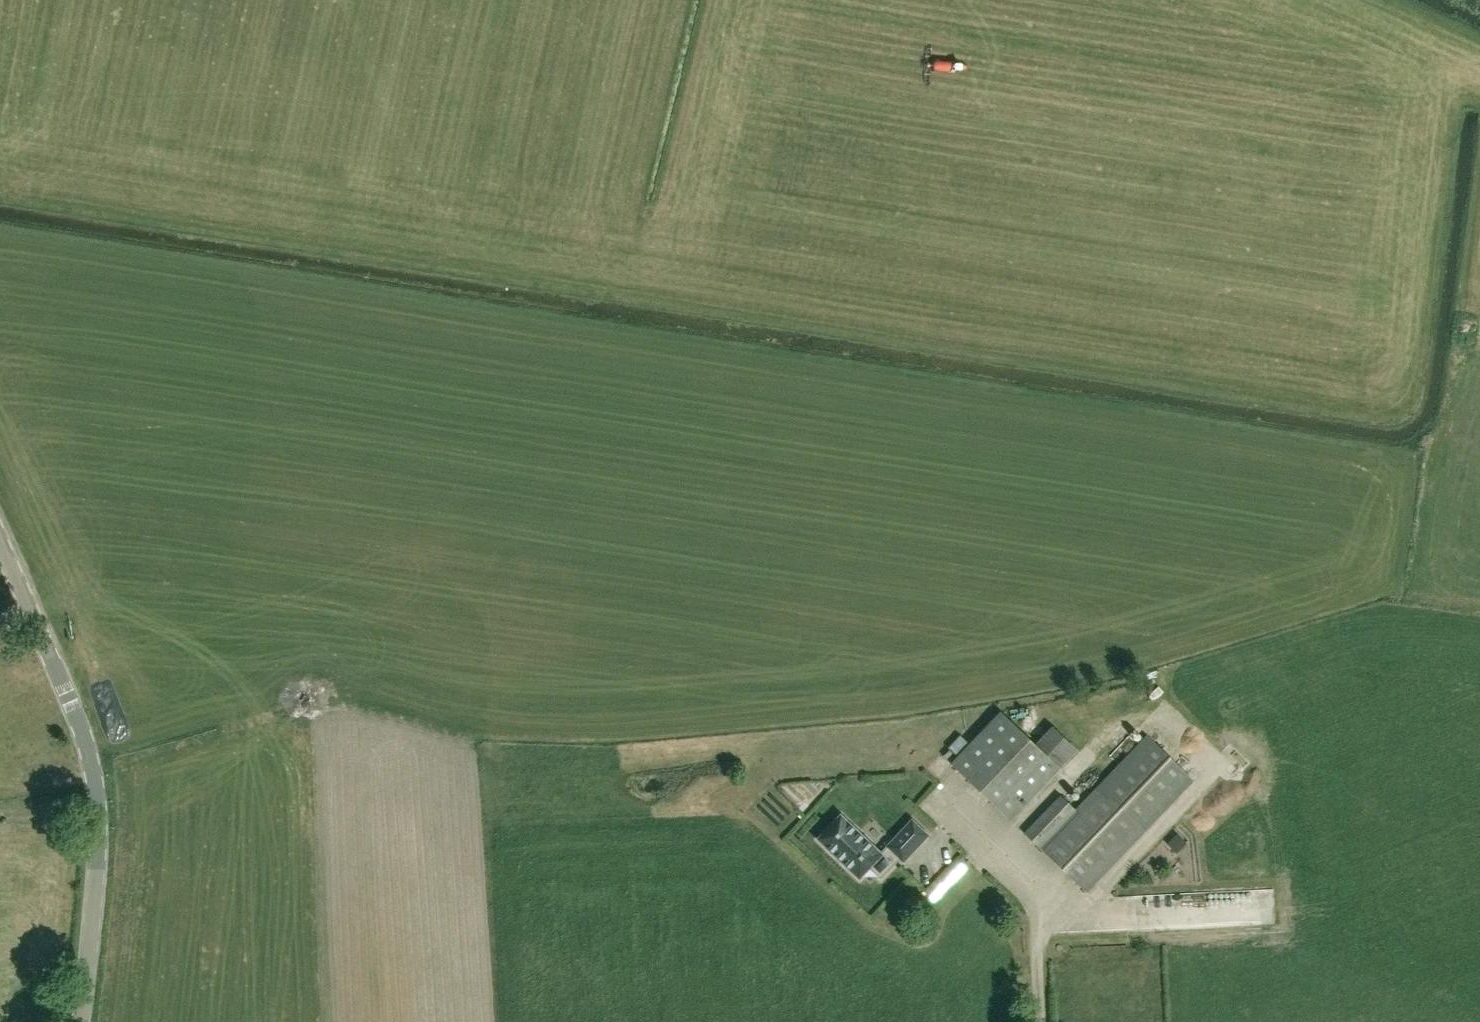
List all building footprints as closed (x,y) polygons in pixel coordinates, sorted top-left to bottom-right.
[(1011,820),(1059,770),(1078,751),(1053,727),(1035,746),(1000,713),(952,764),(1011,820)] [(1024,834),(1039,849),(1054,863),(1086,894),(1193,781),(1145,736),(1075,810),(1061,796),(1024,834)] [(911,855),(948,891),(957,881),(962,885),(995,851),(973,829),(977,826),(964,814),(927,852),(920,846),(911,855)] [(928,836),(912,820),(888,846),(888,847),(881,854),(880,853),(843,818),(841,816),(839,818),(840,818),(821,838),(818,840),(821,842),(821,841),(837,857),(838,858),(838,857),(841,860),(841,861),(842,862),(842,861),(858,877),(860,879),(862,877),(862,876),(870,868),(881,878),(900,858),(904,862),(928,836)]
